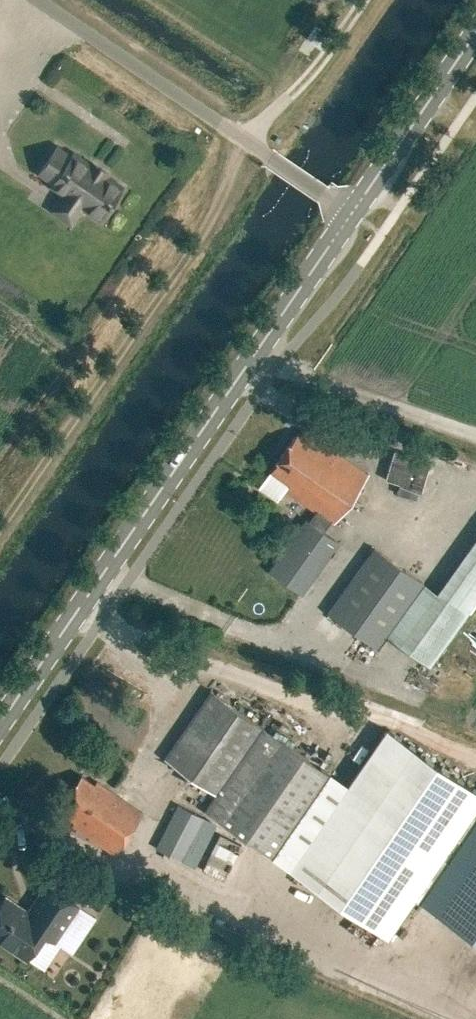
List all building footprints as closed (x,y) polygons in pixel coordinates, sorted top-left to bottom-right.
[(56,147),(39,172),(53,182),(51,185),(64,194),(61,198),(78,210),(81,206),(101,219),(122,188),(105,176),(107,173),(92,162),(90,166),(73,154),(70,157),(56,147)] [(331,521),(333,522),(367,473),(327,445),(303,429),(299,434),(297,433),(270,471),(290,486),(287,491),(316,511),(309,521),(306,518),(269,571),(302,594),(339,542),(324,531),(331,521)] [(383,478),(421,489),(429,459),(391,448),(383,478)] [(375,547),(328,613),(376,648),(385,635),(430,667),(468,614),(439,593),(424,582),(375,547)] [(212,691),(167,757),(217,792),(205,810),(270,855),(328,772),(212,691)] [(290,869),(387,936),(414,896),(475,939),(475,791),(387,729),(348,786),(290,869)] [(94,784),(81,775),(57,809),(73,820),(71,824),(115,854),(143,812),(97,780),(94,784)] [(176,803),(154,847),(181,861),(202,816),(176,803)] [(226,875),(238,841),(216,833),(204,867),(226,875)] [(76,904),(48,885),(28,914),(4,898),(0,904),(0,939),(28,957),(44,934),(53,940),(76,904)]
